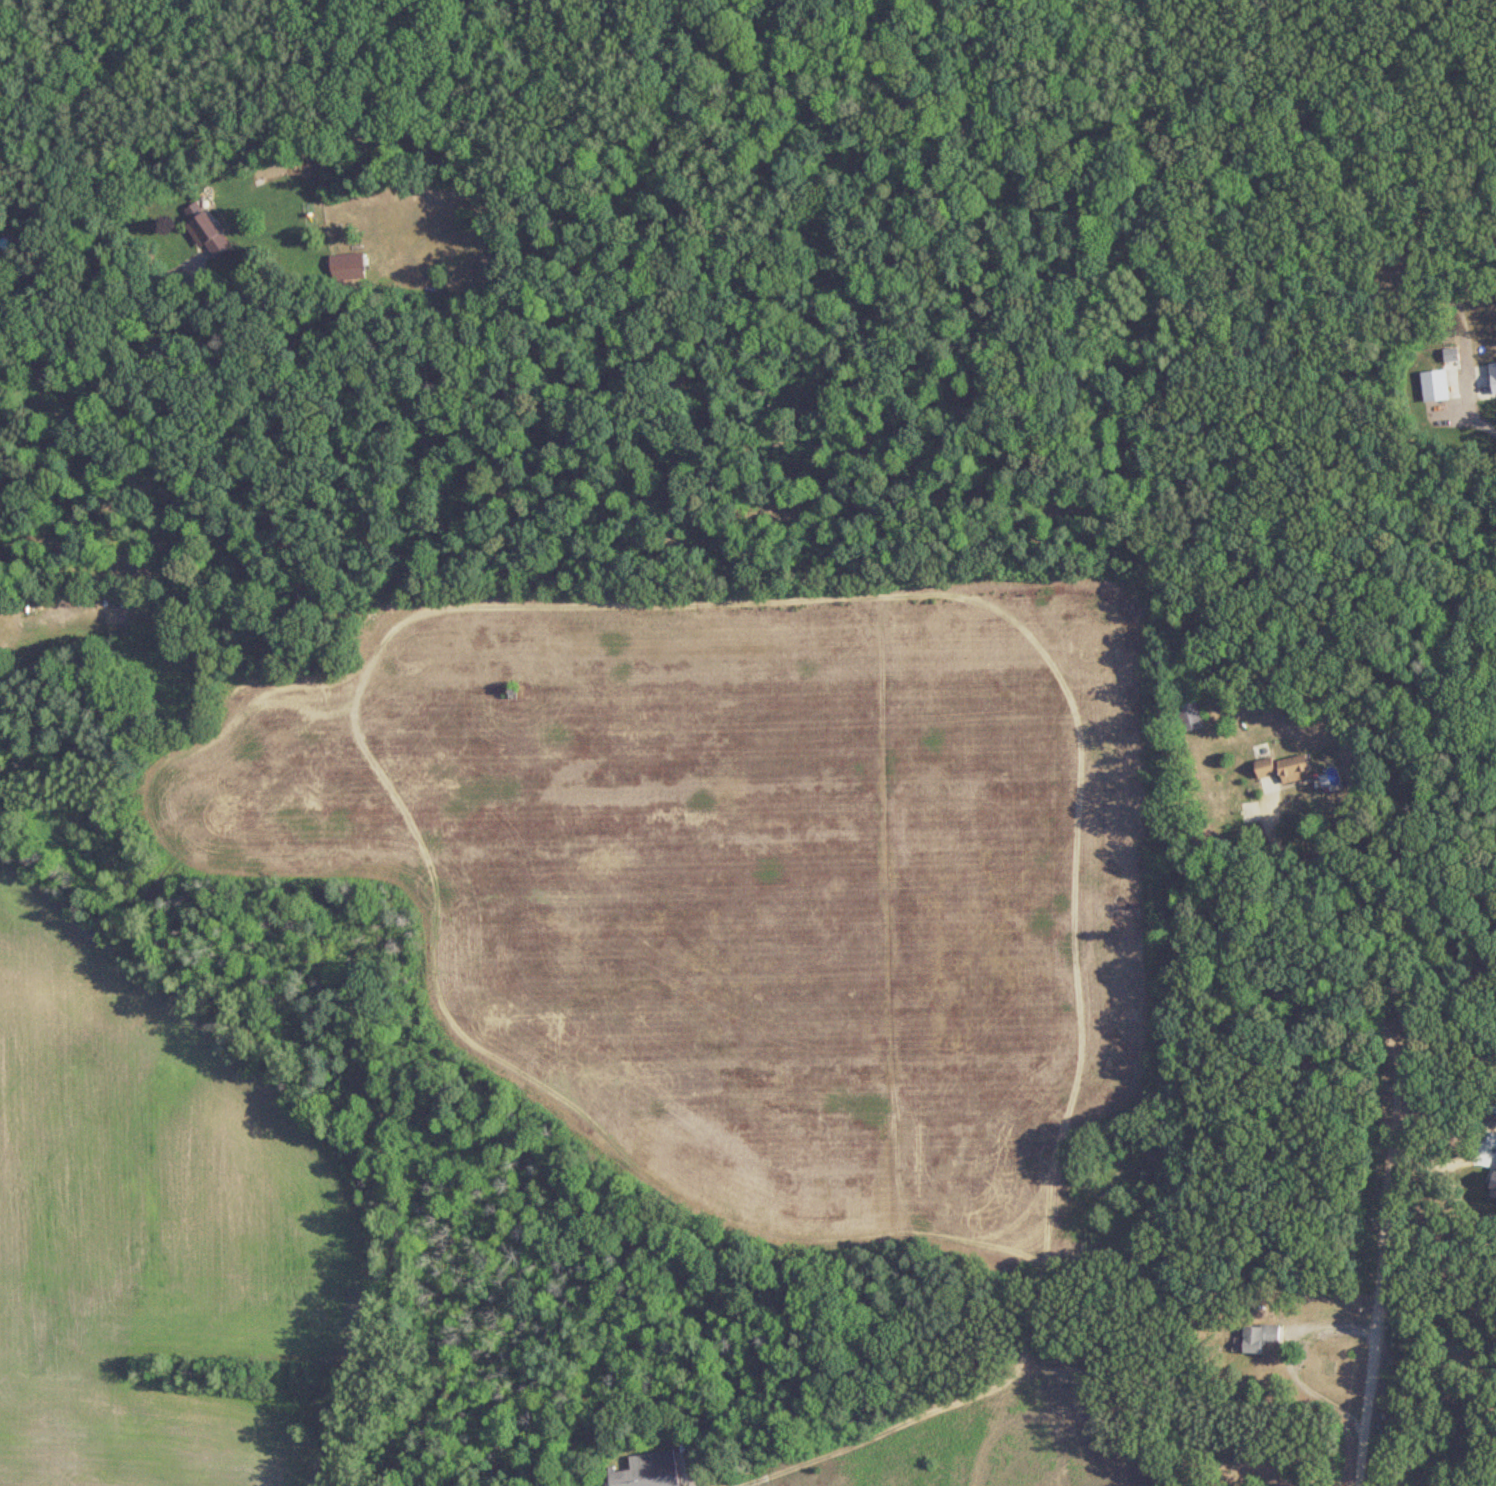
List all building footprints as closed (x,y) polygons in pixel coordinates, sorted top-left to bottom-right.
[(183,210),(190,220),(186,223),(210,261),(230,248),(199,199),(183,210)] [(332,277),(365,277),(365,254),(332,254),(332,277)] [(1175,704),(1183,732),(1204,727),(1197,699),(1175,704)] [(1311,779),(1305,755),(1274,763),(1273,759),(1255,763),(1260,785),(1263,784),(1266,793),(1281,790),(1280,786),(1311,779)] [(1263,1354),(1263,1342),(1280,1342),(1280,1325),(1243,1325),(1242,1353),(1263,1354)] [(675,1451),(629,1456),(631,1471),(609,1473),(610,1485),(679,1485),(675,1451)]
